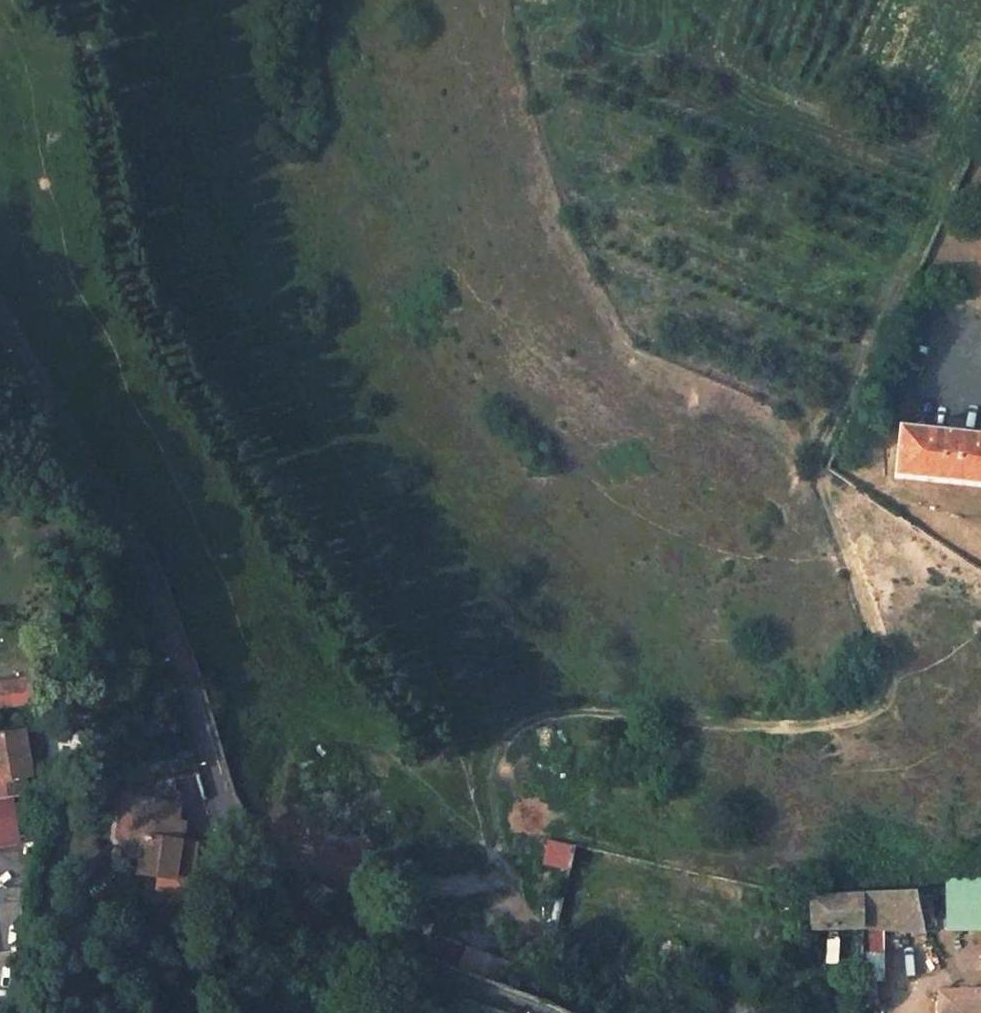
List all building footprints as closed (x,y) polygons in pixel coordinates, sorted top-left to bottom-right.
[(899,430),(894,477),(980,487),(980,439),(899,430)] [(13,705),(9,678),(0,679),(0,707),(13,705)] [(11,798),(24,795),(21,776),(29,774),(21,729),(0,732),(0,799),(11,798)] [(21,776),(24,795),(32,794),(29,774),(21,776)] [(18,837),(11,798),(0,799),(0,840),(18,837)] [(183,827),(174,825),(177,806),(122,798),(115,840),(128,857),(140,858),(144,836),(180,841),(183,827)] [(195,843),(180,841),(144,836),(140,858),(138,872),(174,877),(171,894),(188,897),(200,881),(192,863),(195,843)] [(949,886),(950,929),(980,928),(980,885),(949,886)] [(931,891),(811,897),(812,930),(862,927),(923,931),(919,914),(932,914),(931,891)] [(507,962),(468,946),(459,972),(497,986),(507,962)] [(937,994),(937,1012),(980,1012),(980,992),(937,994)]
